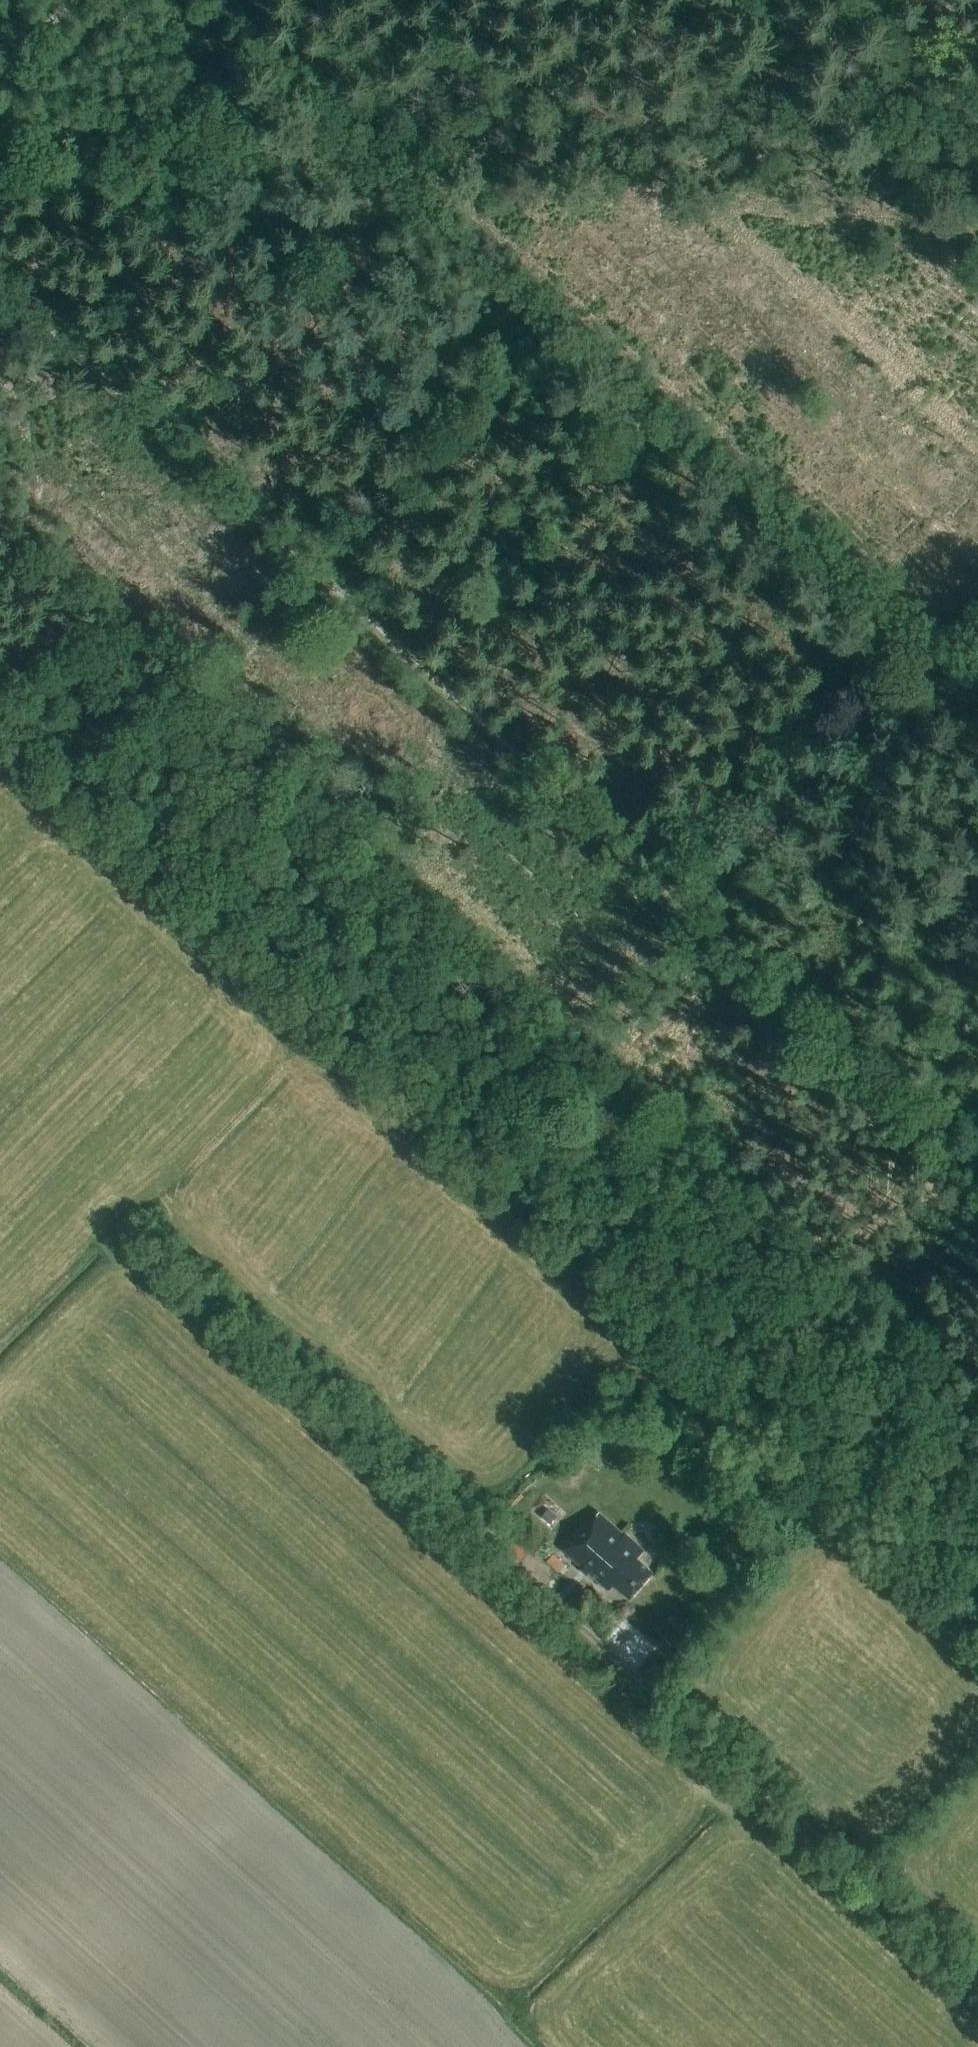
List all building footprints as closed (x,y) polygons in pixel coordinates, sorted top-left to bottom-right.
[(642,1553),(597,1514),(587,1526),(586,1525),(564,1551),(608,1589),(613,1583),(630,1598),(652,1573),(636,1560),(642,1553)]
